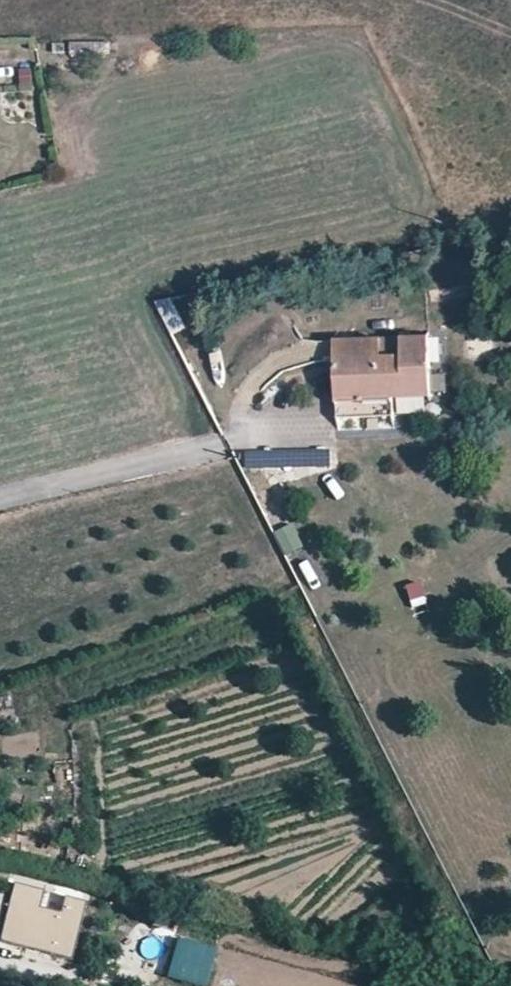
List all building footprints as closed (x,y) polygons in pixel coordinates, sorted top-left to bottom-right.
[(70,44),(70,54),(108,53),(108,43),(70,44)] [(53,45),(52,53),(63,53),(63,44),(53,45)] [(18,68),(20,88),(32,87),(31,67),(18,68)] [(334,339),(338,418),(393,416),(392,399),(432,397),(429,335),(334,339)] [(419,580),(403,584),(409,610),(426,606),(419,580)]
